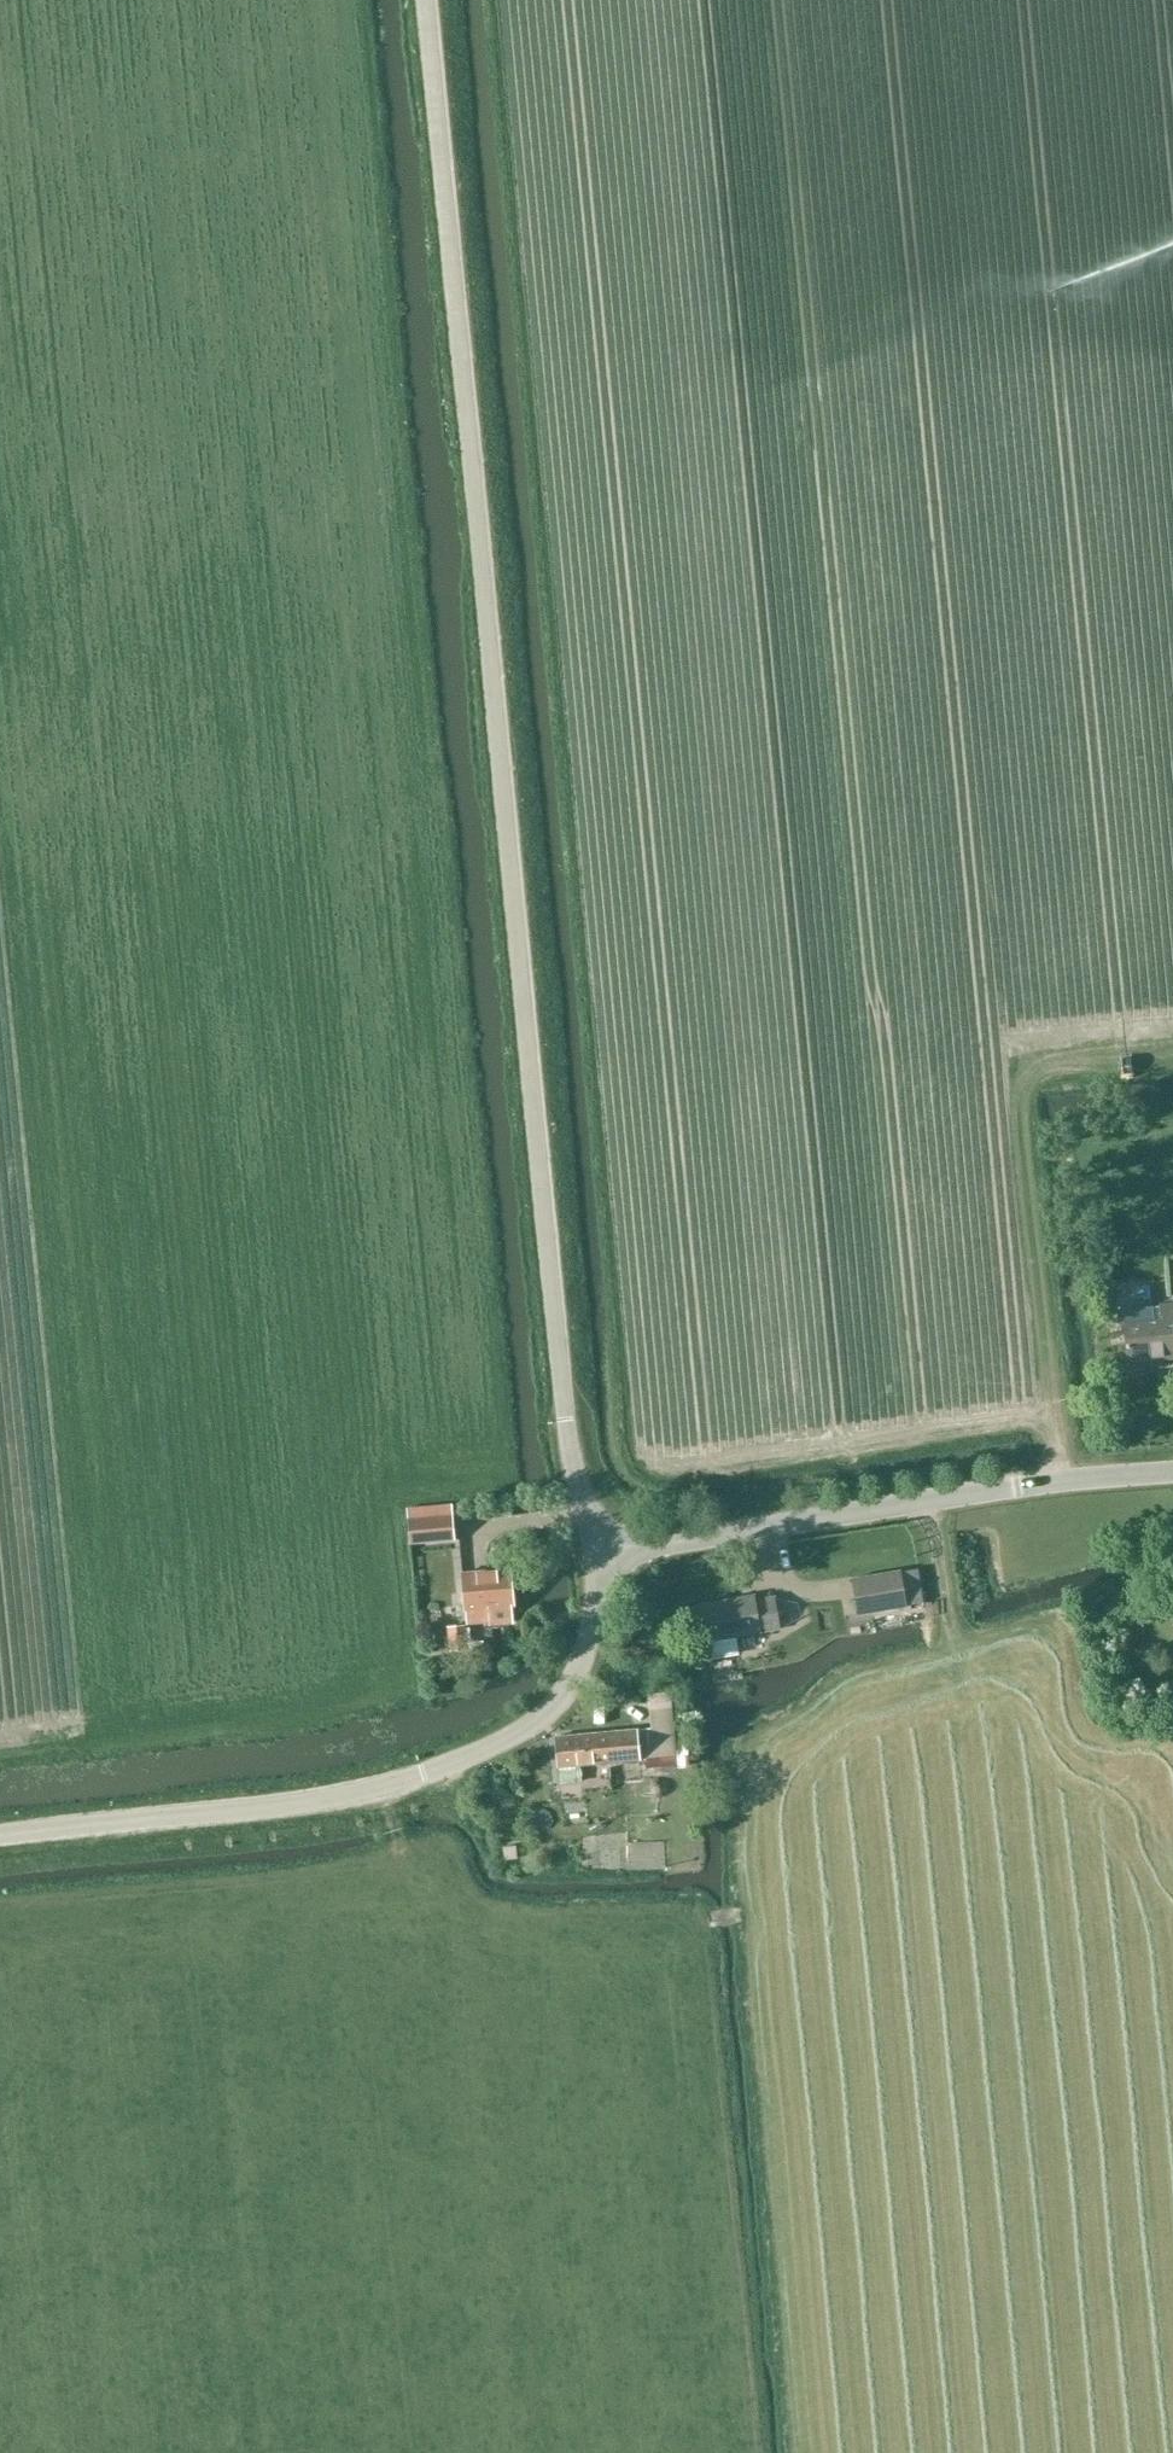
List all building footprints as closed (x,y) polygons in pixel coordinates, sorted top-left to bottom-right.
[(1158,1304),(1159,1317),(1122,1320),(1127,1371),(1165,1367),(1164,1361),(1172,1360),(1172,1302),(1158,1304)] [(453,1541),(450,1507),(406,1511),(410,1545),(453,1541)] [(467,1625),(490,1622),(490,1625),(514,1623),(512,1609),(514,1609),(510,1569),(459,1575),(463,1614),(465,1614),(467,1625)] [(858,1615),(906,1607),(900,1571),(852,1579),(858,1615)] [(740,1653),(737,1636),(780,1629),(774,1597),(740,1603),(740,1598),(701,1604),(695,1606),(691,1610),(691,1616),(694,1624),(703,1624),(704,1628),(705,1628),(708,1641),(711,1658),(740,1653)] [(454,1648),(470,1647),(468,1626),(466,1626),(465,1623),(452,1624),(454,1648)] [(581,1783),(580,1765),(644,1759),(645,1767),(678,1764),(672,1706),(650,1708),(651,1728),(557,1736),(560,1767),(561,1785),(581,1783)]
